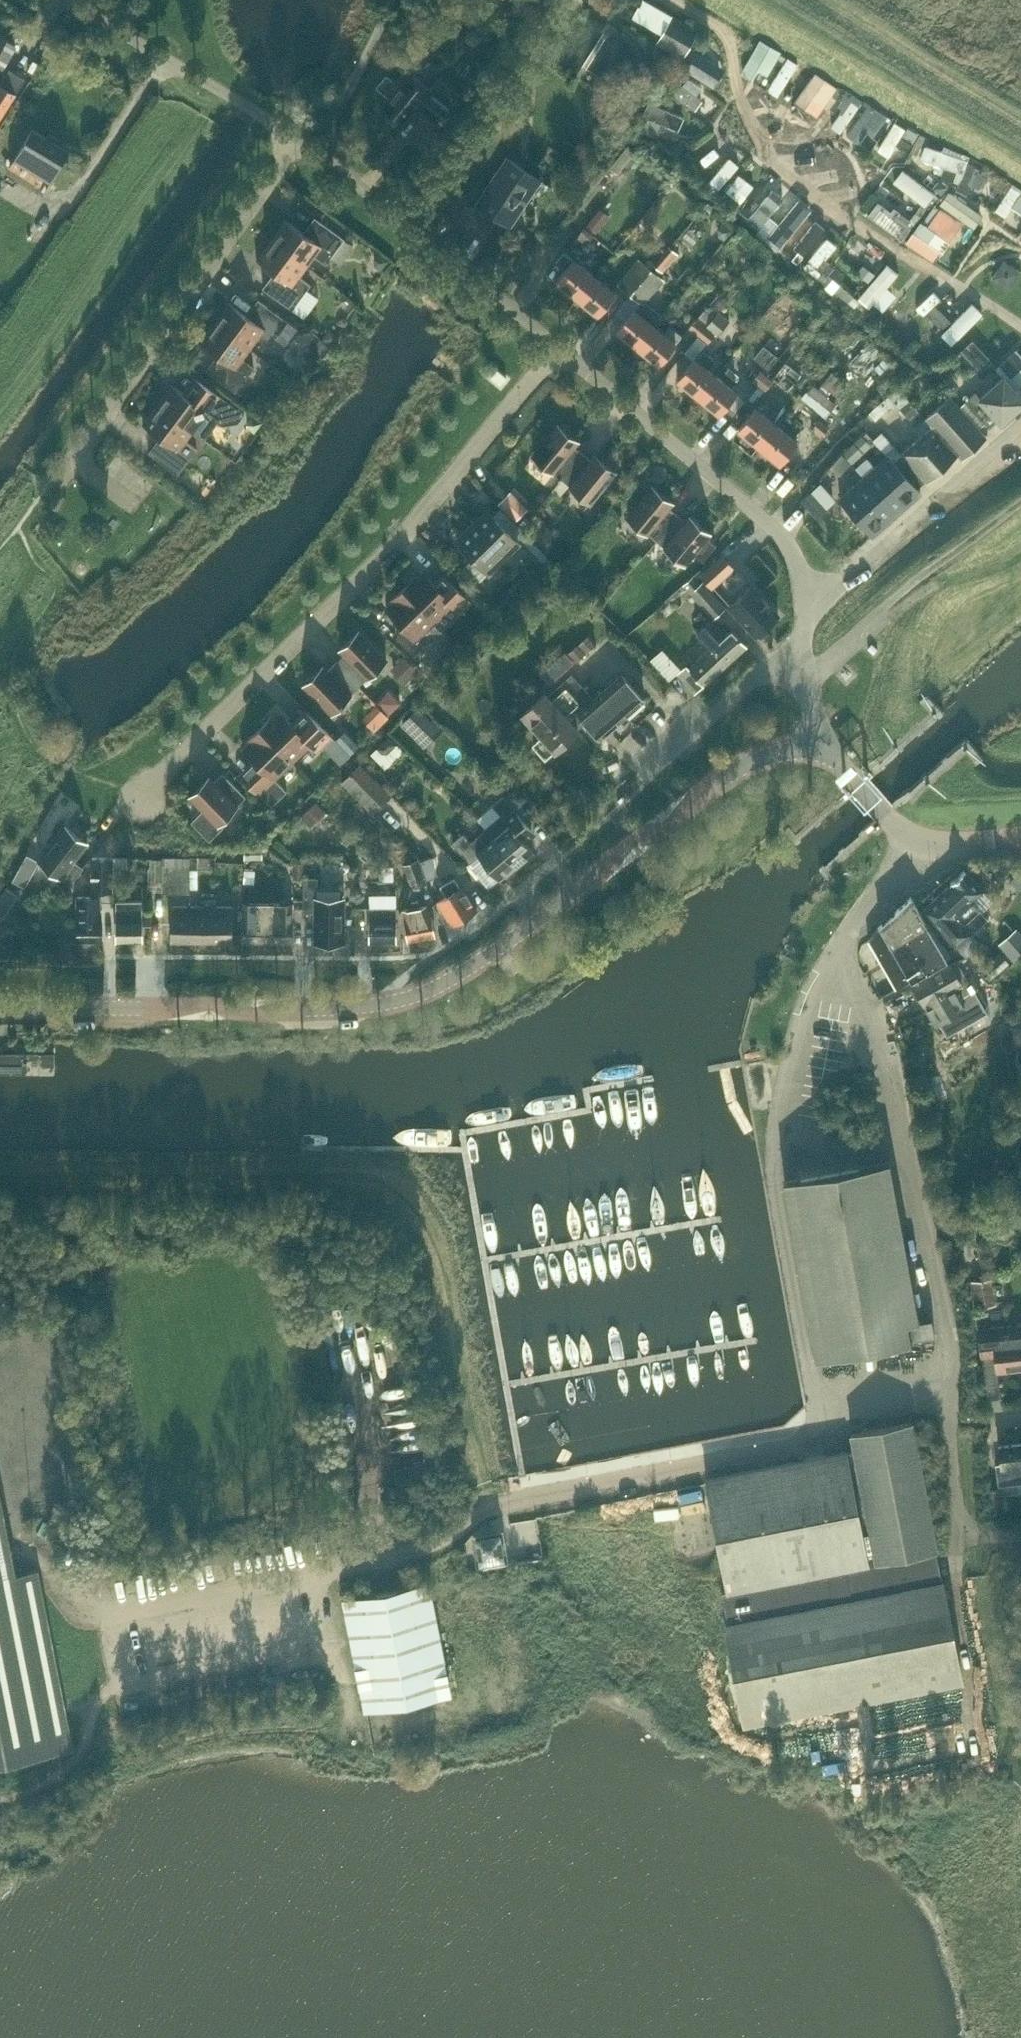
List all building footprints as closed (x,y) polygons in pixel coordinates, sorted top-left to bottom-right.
[(673,15),(672,17),(657,42),(684,57),(700,31),(673,15)] [(476,44),(481,37),(481,33),(474,28),(470,29),(465,35),(466,40),(472,44),(476,44)] [(747,86),(768,99),(786,69),(764,57),(747,86)] [(26,78),(10,69),(0,84),(0,121),(26,78)] [(477,86),(485,76),(478,71),(471,80),(477,86)] [(381,109),(403,127),(418,107),(440,125),(454,108),(462,98),(440,79),(431,90),(411,73),(381,109)] [(787,115),(804,80),(789,73),(772,108),(787,115)] [(814,129),(821,120),(828,125),(842,106),(819,89),(799,118),(814,129)] [(693,93),(679,106),(702,131),(716,118),(693,93)] [(841,113),(830,142),(851,149),(861,120),(841,113)] [(868,164),(891,135),(871,120),(849,150),(868,164)] [(48,187),(70,152),(33,129),(11,165),(48,187)] [(925,138),(920,135),(916,142),(921,145),(925,138)] [(920,168),(928,155),(898,136),(885,157),(908,172),(913,163),(920,168)] [(674,156),(678,153),(679,147),(675,142),(667,149),(674,156)] [(628,144),(610,167),(618,173),(636,150),(628,144)] [(679,154),(686,162),(693,156),(687,148),(679,154)] [(541,180),(519,165),(508,157),(478,203),(511,225),(541,180)] [(632,194),(647,170),(630,160),(615,183),(632,194)] [(743,200),(735,194),(743,181),(723,168),(705,196),(733,215),(743,200)] [(948,186),(940,179),(934,187),(941,193),(948,186)] [(896,201),(931,222),(939,209),(905,187),(896,201)] [(764,247),(801,214),(779,189),(742,222),(764,247)] [(597,232),(610,216),(600,208),(587,225),(597,232)] [(954,208),(944,221),(979,245),(988,233),(954,208)] [(773,250),(786,261),(814,227),(801,216),(773,250)] [(315,255),(320,258),(327,263),(345,239),(315,217),(304,233),(286,220),(272,239),(308,266),(315,255)] [(723,222),(720,227),(721,235),(725,239),(733,230),(723,222)] [(602,250),(615,234),(603,225),(591,241),(602,250)] [(594,235),(585,228),(579,234),(589,242),(594,235)] [(804,279),(829,246),(818,237),(792,270),(804,279)] [(300,276),(308,266),(272,239),(257,259),(275,272),(264,288),(293,309),(311,284),(300,276)] [(743,239),(738,246),(746,253),(752,246),(743,239)] [(670,245),(654,264),(663,272),(679,253),(670,245)] [(375,257),(375,263),(381,268),(389,258),(380,251),(375,257)] [(849,319),(856,311),(826,284),(832,278),(829,275),(840,263),(830,253),(805,279),(849,319)] [(629,293),(651,267),(639,258),(618,284),(629,293)] [(578,296),(595,276),(574,259),(557,279),(578,296)] [(638,347),(656,324),(663,314),(647,301),(665,279),(651,267),(629,293),(640,302),(617,329),(638,347)] [(615,285),(612,290),(595,276),(578,296),(599,314),(620,289),(615,285)] [(1000,288),(1015,295),(1020,284),(1006,276),(1000,288)] [(885,279),(862,318),(878,328),(901,288),(885,279)] [(215,322),(251,348),(258,338),(270,346),(288,321),(259,300),(247,315),(230,302),(215,322)] [(940,332),(952,344),(984,313),(972,300),(940,332)] [(795,302),(780,317),(794,332),(809,318),(795,302)] [(313,337),(324,314),(310,307),(299,330),(313,337)] [(715,334),(718,336),(731,320),(719,310),(712,318),(698,336),(708,344),(715,334)] [(698,336),(712,318),(703,312),(688,328),(698,336)] [(243,359),(251,348),(215,322),(200,341),(218,355),(207,370),(236,392),(254,367),(243,359)] [(678,341),(683,335),(671,325),(666,332),(656,324),(638,347),(660,364),(678,341)] [(944,352),(917,326),(909,335),(936,361),(944,352)] [(683,335),(678,341),(687,349),(698,336),(688,328),(683,335)] [(329,330),(323,339),(332,345),(338,336),(329,330)] [(332,345),(323,339),(322,338),(318,343),(320,351),(324,355),(332,345)] [(764,347),(755,357),(769,368),(777,358),(764,347)] [(709,369),(710,368),(716,360),(703,349),(696,358),(695,358),(679,378),(700,395),(716,375),(709,369)] [(1004,377),(1020,396),(1020,364),(1013,355),(997,369),(1004,377)] [(839,387),(858,405),(875,387),(869,381),(883,367),(872,356),(850,380),(848,378),(839,387)] [(779,370),(777,369),(771,376),(789,391),(803,375),(786,361),(779,370)] [(906,371),(898,363),(888,372),(896,380),(906,371)] [(759,386),(767,376),(761,370),(752,381),(759,386)] [(716,375),(700,395),(721,413),(737,392),(716,375)] [(767,376),(759,386),(766,391),(773,381),(767,376)] [(990,427),(1009,410),(1012,413),(1020,405),(1020,396),(1004,377),(981,397),(976,391),(967,399),(966,401),(990,427)] [(173,384),(158,404),(194,430),(202,420),(213,428),(220,418),(228,423),(239,422),(245,414),(231,403),(202,382),(190,397),(173,384)] [(837,403),(813,382),(801,397),(825,417),(837,403)] [(920,412),(900,391),(898,388),(889,396),(895,403),(894,403),(897,406),(897,405),(911,421),(920,412)] [(950,396),(924,418),(932,427),(933,426),(958,453),(958,452),(962,457),(986,436),(979,428),(969,417),(950,396)] [(186,441),(194,430),(158,404),(143,424),(161,437),(150,452),(179,474),(197,449),(186,441)] [(756,408),(739,428),(760,445),(777,425),(771,420),(756,408)] [(255,430),(262,422),(253,415),(247,424),(255,430)] [(821,437),(830,427),(830,426),(821,418),(812,429),(821,437)] [(895,460),(894,461),(917,487),(958,453),(933,426),(932,427),(924,418),(913,428),(920,437),(895,460)] [(574,445),(578,441),(559,425),(534,456),(553,471),(563,478),(583,453),(574,445)] [(777,425),(760,445),(781,462),(798,442),(777,425)] [(883,432),(875,440),(888,455),(889,454),(897,447),(883,432)] [(853,463),(872,445),(862,435),(843,452),(853,463)] [(615,471),(597,456),(593,460),(583,453),(563,478),(572,486),(572,487),(590,502),(615,471)] [(894,461),(895,460),(889,454),(888,455),(865,476),(897,514),(921,493),(917,487),(894,461)] [(874,536),(897,514),(865,476),(841,498),(874,536)] [(815,513),(832,499),(833,498),(820,484),(803,499),(815,513)] [(669,506),(672,502),(654,487),(629,517),(647,533),(648,532),(657,540),(678,514),(669,506)] [(511,492),(498,504),(516,522),(529,510),(511,492)] [(710,533),(691,517),(687,522),(678,514),(657,540),(667,548),(666,548),(685,563),(710,533)] [(476,556),(489,570),(519,542),(493,515),(475,534),(470,528),(458,539),(476,556)] [(531,535),(553,558),(567,545),(544,522),(531,535)] [(476,556),(468,564),(482,578),(489,570),(476,556)] [(723,556),(702,575),(713,587),(734,568),(723,556)] [(404,588),(436,621),(454,604),(461,611),(471,601),(453,583),(444,592),(424,571),(418,577),(417,576),(404,588)] [(687,589),(714,619),(727,608),(696,573),(683,585),(684,586),(669,599),(672,603),(687,589)] [(594,587),(594,592),(597,596),(602,597),(606,593),(607,588),(604,584),(598,583),(594,587)] [(752,585),(730,605),(757,635),(779,615),(752,585)] [(419,639),(436,621),(404,588),(391,601),(393,602),(387,608),(407,629),(398,637),(416,655),(426,646),(419,639)] [(687,665),(678,673),(695,693),(748,646),(733,630),(725,636),(711,619),(696,632),(711,649),(690,668),(687,665)] [(337,662),(360,686),(368,677),(369,678),(387,659),(360,631),(341,649),(345,654),(337,662)] [(580,643),(587,652),(597,645),(589,635),(580,643)] [(569,652),(576,661),(586,654),(578,644),(569,652)] [(566,652),(541,674),(550,684),(575,662),(566,652)] [(405,656),(397,664),(411,678),(419,670),(405,656)] [(351,694),(360,686),(337,662),(328,671),(324,667),(305,685),(333,713),(351,695),(351,694)] [(582,716),(601,737),(645,699),(622,674),(594,699),(572,675),(548,696),(545,692),(523,711),(543,734),(533,742),(545,756),(554,748),(555,749),(578,729),(573,723),(582,716)] [(389,713),(401,702),(390,691),(378,702),(389,713)] [(378,704),(364,718),(376,730),(390,716),(378,704)] [(292,722),(281,711),(275,717),(274,716),(261,728),(293,761),(309,746),(316,753),(333,736),(306,708),(292,722)] [(402,723),(417,737),(432,723),(417,708),(402,723)] [(276,779),(293,761),(261,728),(248,741),(250,742),(244,748),(264,769),(250,782),(272,805),(287,791),(276,779)] [(345,731),(336,740),(345,750),(346,749),(351,755),(360,745),(345,731)] [(397,742),(388,734),(376,746),(382,752),(388,752),(397,742)] [(389,787),(412,774),(403,759),(380,771),(389,787)] [(392,795),(361,763),(342,782),(374,813),(392,795)] [(221,823),(247,797),(223,773),(214,782),(210,778),(191,796),(204,809),(192,821),(210,840),(224,826),(221,823)] [(487,779),(494,787),(503,780),(493,774),(487,779)] [(513,791),(505,798),(527,823),(534,816),(513,791)] [(494,805),(478,818),(486,827),(487,828),(510,855),(517,864),(523,859),(526,863),(536,854),(533,851),(534,850),(527,842),(536,834),(529,825),(527,823),(505,798),(504,796),(494,805)] [(311,827),(323,816),(327,813),(317,802),(301,816),(311,827)] [(272,813),(264,821),(272,830),(280,822),(272,813)] [(90,842),(67,825),(65,823),(38,859),(60,876),(56,881),(68,890),(85,867),(76,860),(90,842)] [(517,864),(510,855),(487,828),(471,842),(464,833),(453,842),(471,862),(480,854),(500,879),(501,878),(504,882),(515,873),(512,869),(517,864)] [(305,832),(295,842),(308,856),(318,846),(305,832)] [(244,845),(244,859),(262,859),(262,845),(244,845)] [(39,861),(27,854),(13,880),(25,886),(39,861)] [(201,856),(191,857),(150,857),(149,881),(162,882),(163,892),(191,892),(191,888),(198,887),(199,871),(201,871),(201,856)] [(113,869),(113,858),(92,858),(92,891),(113,891),(113,869)] [(128,858),(113,858),(113,869),(128,869),(128,858)] [(419,859),(405,863),(403,864),(412,890),(428,883),(419,859)] [(394,880),(394,866),(380,866),(380,880),(394,880)] [(977,938),(972,933),(973,932),(965,923),(979,909),(974,901),(984,890),(966,869),(923,909),(956,948),(958,946),(963,952),(977,938)] [(317,910),(317,942),(343,942),(343,886),(318,886),(318,876),(304,876),(304,910),(317,910)] [(461,886),(455,877),(441,885),(447,895),(438,900),(453,925),(477,910),(462,886),(461,886)] [(243,942),(292,942),(292,903),(256,903),(256,883),(244,883),(243,942)] [(0,895),(0,913),(3,915),(17,893),(6,886),(0,895)] [(948,958),(914,900),(911,895),(897,908),(898,909),(880,925),(869,939),(897,988),(948,958)] [(77,921),(77,942),(103,942),(102,910),(100,910),(100,897),(78,897),(78,921),(77,921)] [(142,914),(142,909),(142,900),(117,901),(118,941),(143,941),(142,925),(152,925),(152,914),(142,914)] [(216,906),(216,900),(204,900),(204,906),(172,906),(171,942),(233,942),(233,906),(216,906)] [(430,905),(420,907),(419,900),(412,902),(413,909),(404,910),(409,941),(435,936),(430,905)] [(397,908),(385,908),(370,908),(371,922),(371,942),(397,942),(397,908)] [(1000,945),(1014,960),(1020,953),(1020,933),(1018,929),(1000,945)] [(6,949),(15,944),(9,931),(0,936),(0,938),(6,949)] [(989,980),(1009,962),(1000,953),(981,970),(989,980)] [(955,959),(913,983),(934,1021),(938,1019),(947,1034),(986,1011),(955,959)] [(932,1318),(920,1320),(891,1161),(785,1180),(815,1359),(913,1341),(913,1339),(935,1334),(932,1318)] [(971,1212),(963,1213),(964,1226),(972,1225),(971,1212)] [(997,1304),(993,1278),(972,1281),(975,1307),(997,1304)] [(979,1330),(983,1357),(996,1356),(998,1372),(1020,1369),(1020,1324),(979,1330)] [(913,1422),(851,1434),(854,1450),(705,1479),(724,1599),(728,1621),(726,1622),(737,1678),(746,1723),(963,1681),(937,1549),(938,1549),(913,1422)] [(1020,1479),(1020,1444),(999,1447),(1003,1481),(1020,1479)] [(431,1462),(395,1469),(399,1490),(435,1483),(431,1462)] [(0,1491),(0,1763),(74,1748),(38,1569),(16,1574),(0,1491)] [(505,1558),(501,1533),(476,1537),(480,1562),(505,1558)] [(365,1711),(452,1694),(430,1583),(343,1599),(365,1711)]
